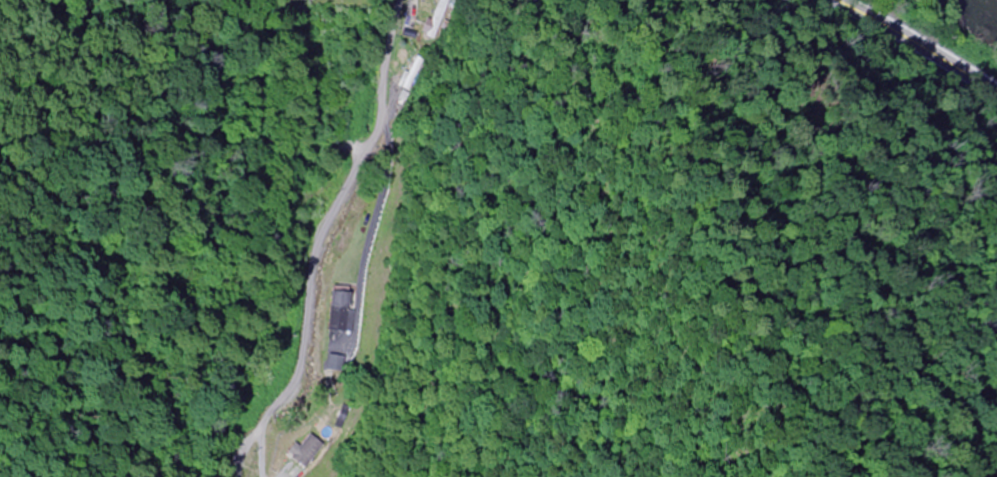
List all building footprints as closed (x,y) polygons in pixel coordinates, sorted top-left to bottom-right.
[(431,39),(452,2),(449,0),(440,0),(421,34),(431,39)] [(405,92),(424,63),(416,58),(397,86),(405,92)] [(351,286),(332,286),(331,334),(350,335),(351,286)]
